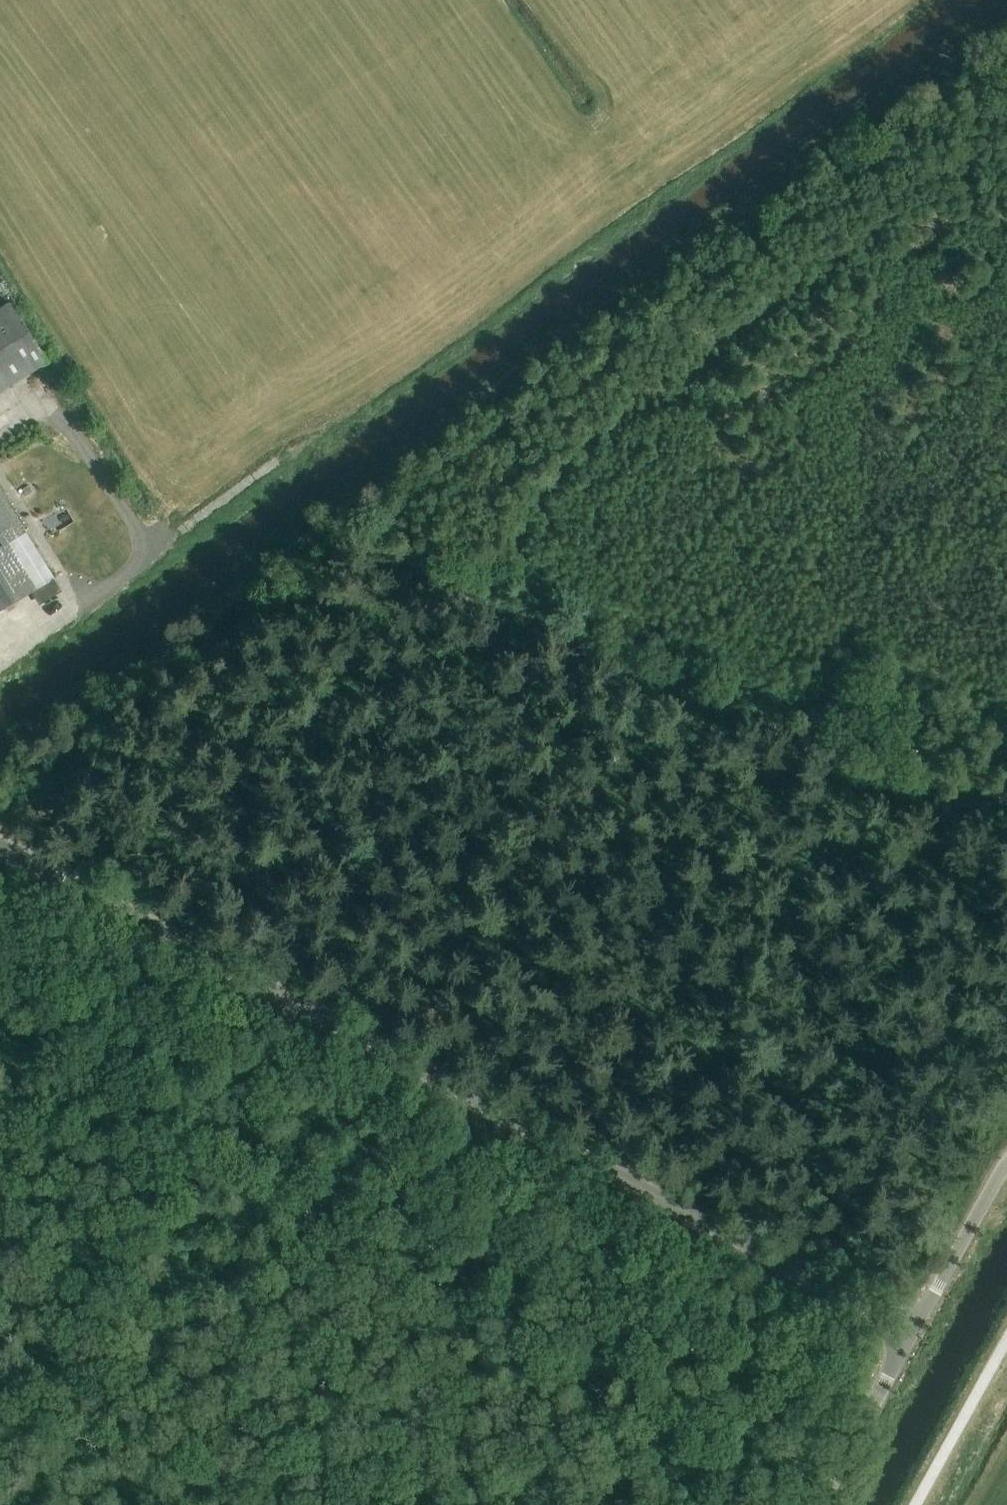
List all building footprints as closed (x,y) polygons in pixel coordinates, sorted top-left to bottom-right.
[(50,363),(12,301),(0,309),(0,394),(50,363)] [(0,488),(0,542),(4,548),(9,544),(28,533),(0,488)] [(0,550),(0,613),(37,590),(9,544),(4,548),(0,550)]
